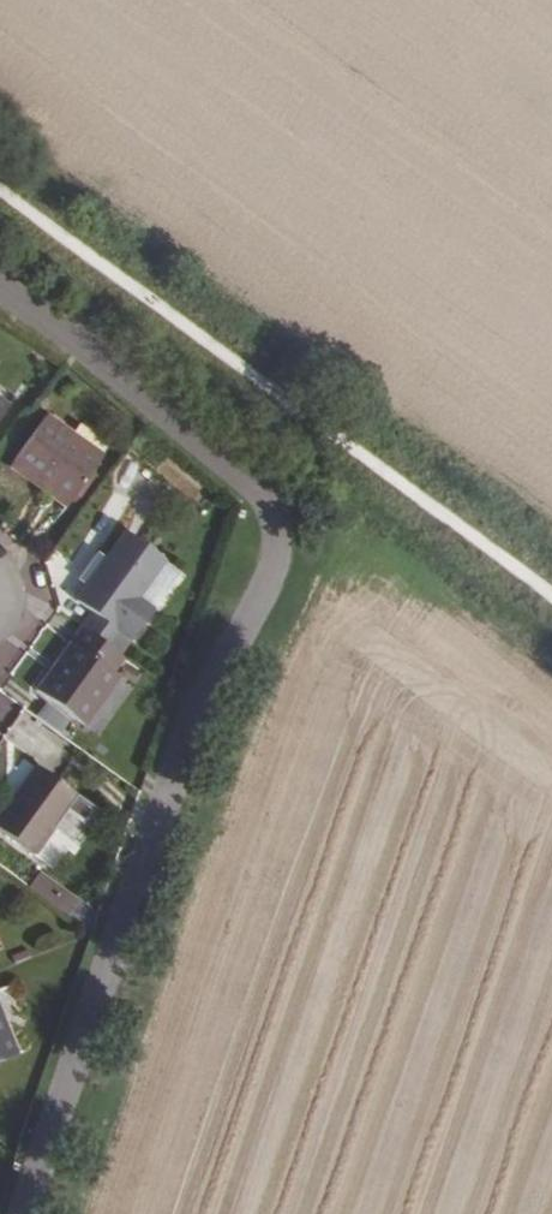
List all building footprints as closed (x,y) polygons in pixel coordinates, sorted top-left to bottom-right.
[(45,415),(12,460),(70,501),(102,456),(45,415)] [(12,460),(8,466),(66,507),(70,501),(12,460)] [(90,612),(80,626),(109,646),(121,656),(131,642),(153,610),(138,599),(165,561),(166,560),(126,529),(74,601),(90,612)] [(165,561),(138,599),(153,610),(180,572),(165,561)] [(109,646),(80,626),(35,691),(84,726),(119,676),(112,671),(123,657),(121,656),(109,646)] [(35,766),(0,815),(0,832),(33,856),(53,828),(78,846),(101,814),(35,766)] [(38,872),(30,888),(65,905),(73,890),(38,872)] [(15,1055),(0,1017),(0,1061),(15,1055)]
